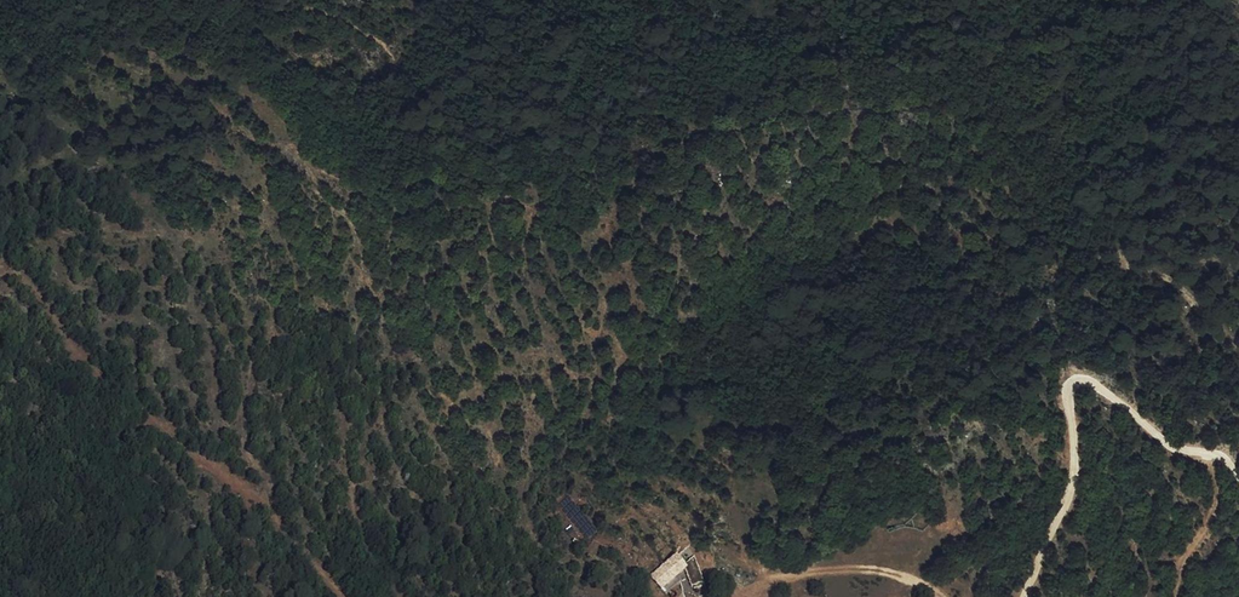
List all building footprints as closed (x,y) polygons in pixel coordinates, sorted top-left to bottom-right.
[(677,557),(649,574),(657,588),(685,571),(677,557)]
